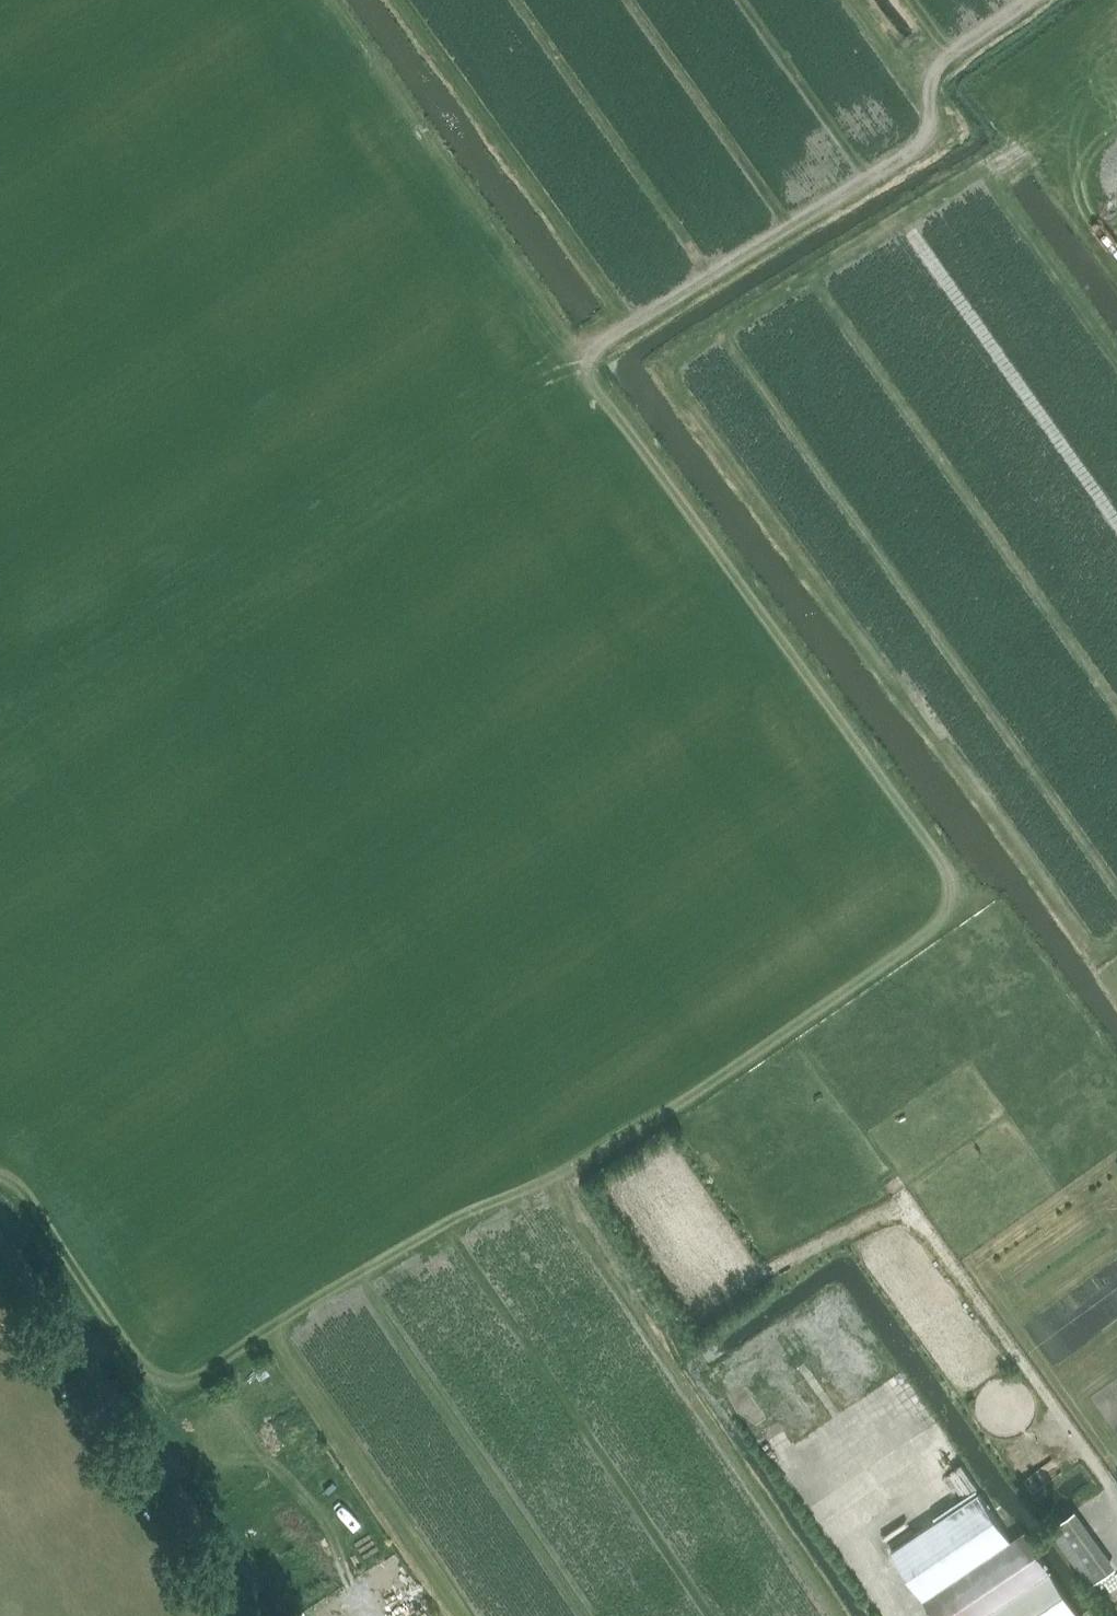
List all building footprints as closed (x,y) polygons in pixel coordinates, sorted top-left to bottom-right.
[(783,1425),(759,1441),(767,1453),(791,1437),(783,1425)] [(924,1599),(1012,1540),(979,1493),(893,1551),(924,1599)] [(1091,1585),(1112,1570),(1071,1513),(1049,1528),(1091,1585)] [(1012,1540),(924,1599),(935,1615),(1081,1615),(1024,1532),(1012,1540)] [(417,1615),(439,1615),(433,1606),(417,1615)]
